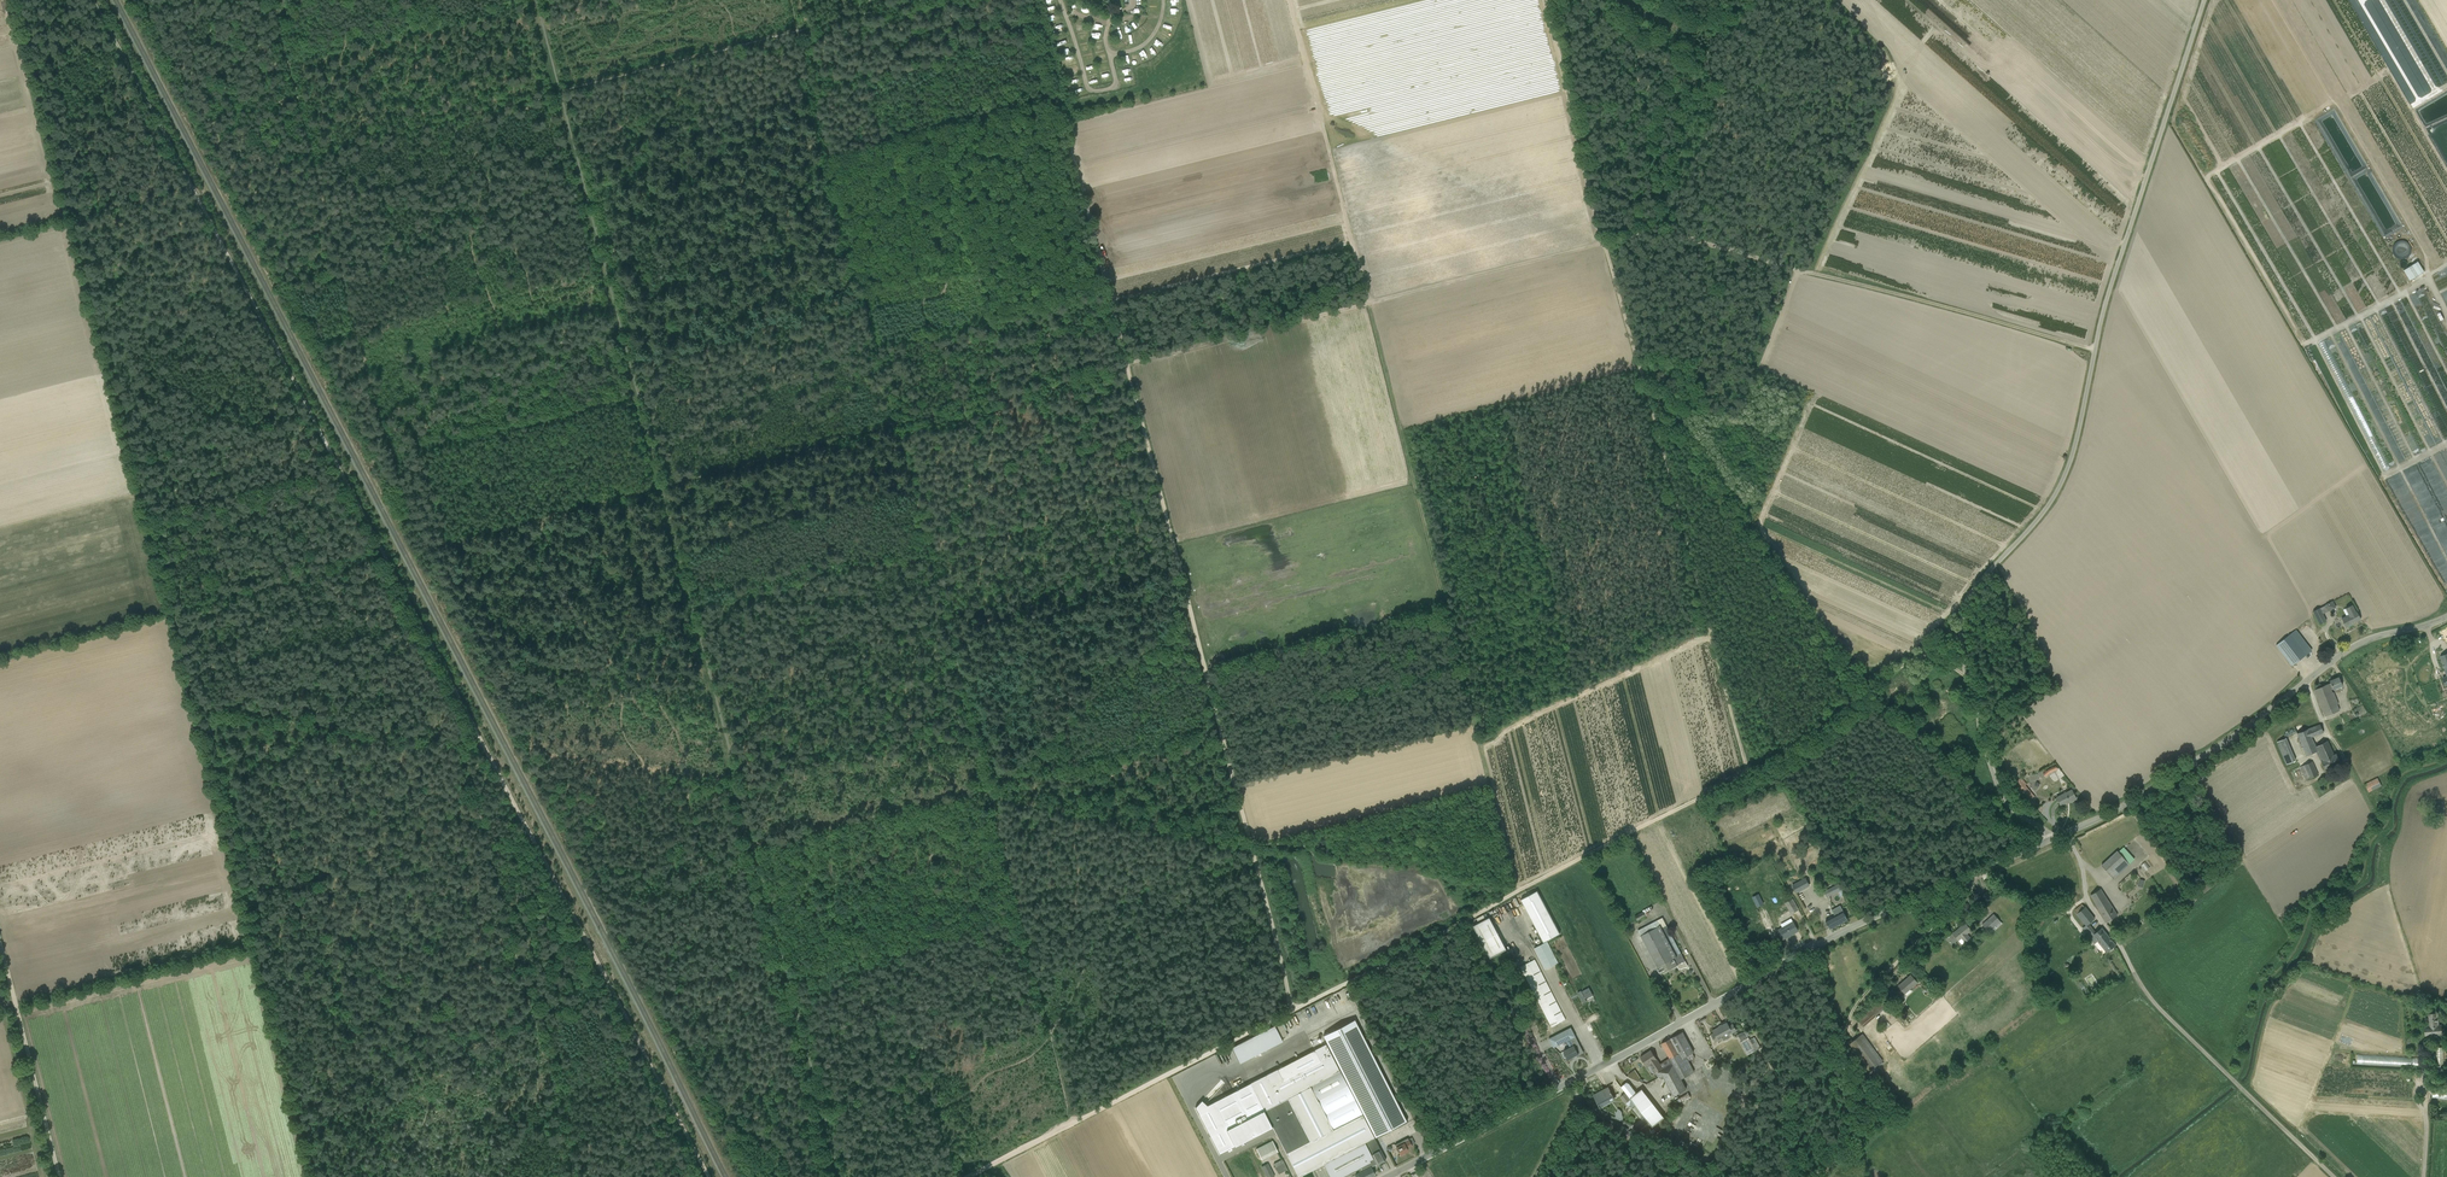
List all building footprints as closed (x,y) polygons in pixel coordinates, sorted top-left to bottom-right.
[(1053,24),(1059,23),(1057,16),(1051,18),(1053,24)] [(1176,25),(1177,19),(1170,17),(1168,23),(1176,25)] [(1138,22),(1133,25),(1140,34),(1144,31),(1138,22)] [(1150,56),(1155,53),(1152,46),(1147,49),(1150,56)] [(2411,253),(2411,251),(2411,249),(2411,247),(2410,245),(2409,244),(2407,243),(2405,242),(2403,241),(2401,241),(2399,241),(2398,242),(2396,243),(2395,244),(2393,246),(2393,247),(2392,249),(2392,251),(2392,253),(2393,255),(2394,256),(2395,258),(2397,259),(2398,260),(2400,260),(2402,260),(2403,260),(2406,260),(2407,259),(2409,257),(2410,256),(2411,254),(2411,253)] [(2417,261),(2412,265),(2403,270),(2410,280),(2418,275),(2424,272),(2417,261)] [(2385,308),(2379,311),(2408,368),(2415,365),(2403,341),(2408,339),(2406,336),(2408,336),(2405,330),(2402,331),(2398,324),(2394,325),(2385,308)] [(2443,441),(2446,439),(2446,424),(2444,424),(2446,422),(2446,419),(2441,406),(2444,405),(2444,399),(2443,397),(2446,396),(2446,395),(2444,391),(2438,391),(2436,386),(2436,380),(2434,381),(2431,372),(2431,380),(2428,381),(2428,375),(2430,375),(2427,369),(2427,374),(2424,376),(2426,379),(2423,381),(2421,381),(2421,379),(2419,374),(2415,376),(2443,441)] [(2326,604),(2326,605),(2329,611),(2336,608),(2332,601),(2326,604)] [(2345,608),(2349,615),(2342,618),(2346,627),(2361,620),(2356,611),(2355,612),(2352,605),(2345,608)] [(2326,621),(2322,614),(2319,608),(2312,611),(2319,625),(2326,621)] [(2306,654),(2291,634),(2276,645),(2292,666),(2306,654)] [(2332,690),(2343,686),(2339,677),(2330,681),(2330,683),(2314,690),(2326,716),(2340,710),(2338,704),(2339,704),(2334,692),(2332,692),(2332,690)] [(2325,769),(2335,765),(2340,762),(2336,754),(2334,755),(2327,741),(2315,746),(2311,737),(2323,732),(2320,724),(2297,733),(2306,756),(2316,752),(2325,769)] [(2286,764),(2295,761),(2286,738),(2277,742),(2286,764)] [(2313,761),(2300,766),(2306,780),(2318,775),(2313,761)] [(2054,767),(2051,768),(2049,769),(2047,771),(2045,772),(2043,774),(2045,777),(2051,772),(2057,769),(2056,766),(2054,767)] [(2030,803),(2032,801),(2031,800),(2035,796),(2029,790),(2025,785),(2027,784),(2021,777),(2019,779),(2016,781),(2014,778),(2012,781),(2014,783),(2030,803)] [(2381,785),(2378,778),(2365,785),(2368,792),(2381,785)] [(2057,797),(2061,805),(2069,801),(2069,802),(2076,799),(2072,790),(2057,797)] [(2129,864),(2118,851),(2102,866),(2113,878),(2129,864)] [(2145,871),(2151,867),(2146,861),(2140,865),(2145,871)] [(1806,877),(1792,885),(1796,893),(1810,886),(1806,877)] [(1824,891),(1827,897),(1842,889),(1839,883),(1824,891)] [(2096,905),(2106,922),(2117,916),(2100,889),(2091,895),(2096,905)] [(1521,899),(1543,942),(1560,934),(1537,891),(1521,899)] [(1986,902),(1991,899),(1987,892),(1982,895),(1986,902)] [(1758,894),(1752,897),(1757,906),(1762,904),(1758,894)] [(1791,914),(1799,909),(1793,898),(1785,903),(1791,914)] [(1830,929),(1848,919),(1840,905),(1832,909),(1835,915),(1825,920),(1830,929)] [(1646,916),(1644,913),(1651,910),(1649,907),(1642,911),(1643,912),(1635,916),(1637,921),(1646,916)] [(2097,941),(2106,952),(2115,945),(2102,928),(2096,933),(2089,923),(2094,919),(2085,907),(2077,913),(2086,925),(2082,928),(2094,944),(2097,941)] [(2041,926),(2045,919),(2035,913),(2031,920),(2035,922),(2039,924),(2041,926)] [(1994,914),(1982,924),(1989,932),(2001,921),(1994,914)] [(1490,917),(1474,926),(1491,958),(1507,949),(1490,917)] [(1783,940),(1798,931),(1793,921),(1777,930),(1783,940)] [(1638,931),(1641,935),(1661,974),(1682,963),(1683,963),(1683,962),(1685,961),(1667,926),(1662,928),(1661,925),(1656,927),(1654,923),(1638,931)] [(1968,934),(1972,930),(1965,923),(1953,933),(1959,941),(1961,939),(1965,943),(1971,938),(1968,934)] [(1559,963),(1548,941),(1534,949),(1545,970),(1559,963)] [(1535,959),(1520,967),(1551,1027),(1566,1019),(1535,959)] [(1905,994),(1918,983),(1911,975),(1898,986),(1905,994)] [(1336,1010),(1339,1009),(1338,1006),(1341,1005),(1339,998),(1342,997),(1341,995),(1332,997),(1336,1010)] [(1864,1026),(1887,1007),(1881,1000),(1858,1020),(1864,1026)] [(2439,1025),(2438,1013),(2428,1014),(2429,1026),(2425,1027),(2426,1036),(2443,1034),(2442,1024),(2439,1025)] [(1320,1060),(1283,1080),(1282,1079),(1293,1073),(1291,1067),(1280,1073),(1277,1069),(1250,1083),(1264,1110),(1286,1153),(1298,1176),(1324,1164),(1331,1176),(1343,1176),(1358,1169),(1371,1162),(1370,1161),(1374,1159),(1365,1142),(1374,1137),(1368,1126),(1369,1125),(1375,1138),(1407,1122),(1405,1117),(1404,1117),(1354,1019),(1328,1033),(1340,1055),(1334,1058),(1351,1090),(1350,1091),(1347,1086),(1348,1086),(1339,1070),(1326,1044),(1315,1050),(1320,1060)] [(1729,1035),(1737,1031),(1733,1024),(1729,1026),(1727,1022),(1712,1030),(1714,1033),(1711,1034),(1716,1042),(1722,1039),(1723,1040),(1724,1040),(1725,1040),(1726,1040),(1727,1039),(1728,1039),(1729,1038),(1730,1037),(1729,1035)] [(1240,1062),(1283,1042),(1275,1026),(1232,1046),(1240,1062)] [(1568,1059),(1572,1057),(1573,1058),(1584,1053),(1571,1028),(1549,1039),(1554,1047),(1566,1041),(1570,1047),(1564,1051),(1568,1059)] [(1695,1072),(1689,1061),(1695,1058),(1693,1053),(1694,1053),(1682,1032),(1661,1043),(1672,1063),(1662,1069),(1657,1059),(1651,1050),(1640,1057),(1646,1066),(1651,1063),(1657,1071),(1655,1072),(1659,1078),(1662,1076),(1674,1096),(1687,1089),(1681,1079),(1695,1072)] [(1883,1061),(1866,1039),(1862,1034),(1849,1045),(1853,1049),(1869,1071),(1883,1061)] [(1755,1036),(1750,1039),(1756,1050),(1761,1047),(1755,1036)] [(1748,1055),(1756,1050),(1750,1040),(1749,1037),(1740,1042),(1748,1055)] [(2419,1057),(2407,1056),(2358,1054),(2357,1065),(2419,1068),(2419,1057)] [(1621,1087),(1625,1091),(1630,1098),(1637,1093),(1629,1083),(1628,1083),(1627,1082),(1621,1087)] [(1614,1097),(1608,1087),(1597,1094),(1598,1096),(1595,1097),(1594,1095),(1594,1096),(1600,1108),(1610,1103),(1609,1100),(1614,1097)] [(1676,1099),(1679,1104),(1691,1098),(1688,1092),(1676,1099)] [(1621,1096),(1626,1103),(1630,1100),(1625,1093),(1621,1096)] [(1634,1124),(1638,1129),(1639,1129),(1641,1131),(1650,1124),(1644,1116),(1634,1124)] [(1375,1175),(1370,1167),(1373,1166),(1376,1164),(1377,1165),(1386,1160),(1374,1137),(1365,1142),(1374,1159),(1370,1161),(1371,1162),(1358,1169),(1360,1172),(1356,1174),(1357,1176),(1371,1176),(1375,1175)] [(1407,1148),(1412,1145),(1408,1138),(1395,1144),(1400,1155),(1401,1154),(1402,1155),(1404,1153),(1408,1151),(1407,1148)] [(1273,1140),(1256,1148),(1261,1159),(1278,1152),(1273,1140)] [(1282,1159),(1274,1164),(1279,1174),(1288,1169),(1282,1159)] [(1261,1166),(1267,1176),(1273,1176),(1275,1176),(1268,1163),(1261,1166)]
